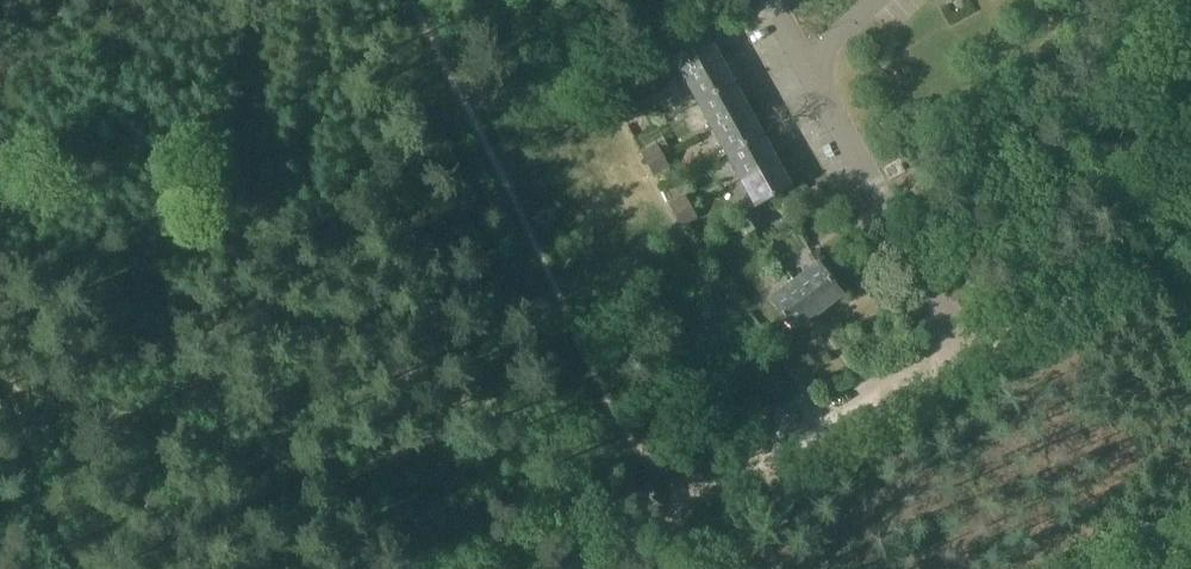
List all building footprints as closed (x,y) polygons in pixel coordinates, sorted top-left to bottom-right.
[(722,57),(708,30),(672,50),(686,76),(722,57)] [(736,82),(722,57),(686,76),(701,102),(736,82)] [(751,108),(736,82),(701,102),(715,128),(751,108)] [(619,112),(635,103),(628,91),(613,100),(619,112)] [(641,115),(635,103),(619,112),(626,123),(641,115)] [(765,134),(751,108),(715,128),(729,154),(765,134)] [(779,160),(765,134),(729,154),(743,180),(779,160)] [(642,152),(648,164),(664,156),(657,144),(642,152)] [(664,156),(648,164),(655,176),(670,167),(664,156)] [(793,186),(779,160),(743,180),(758,206),(793,186)] [(677,215),(692,207),(686,195),(670,204),(677,215)] [(756,206),(745,214),(755,228),(766,220),(756,206)] [(698,218),(692,207),(677,215),(683,226),(698,218)] [(755,228),(745,214),(734,223),(744,236),(755,228)] [(796,281),(822,314),(846,295),(821,263),(796,281)] [(798,332),(822,314),(796,281),(773,300),(798,332)]
